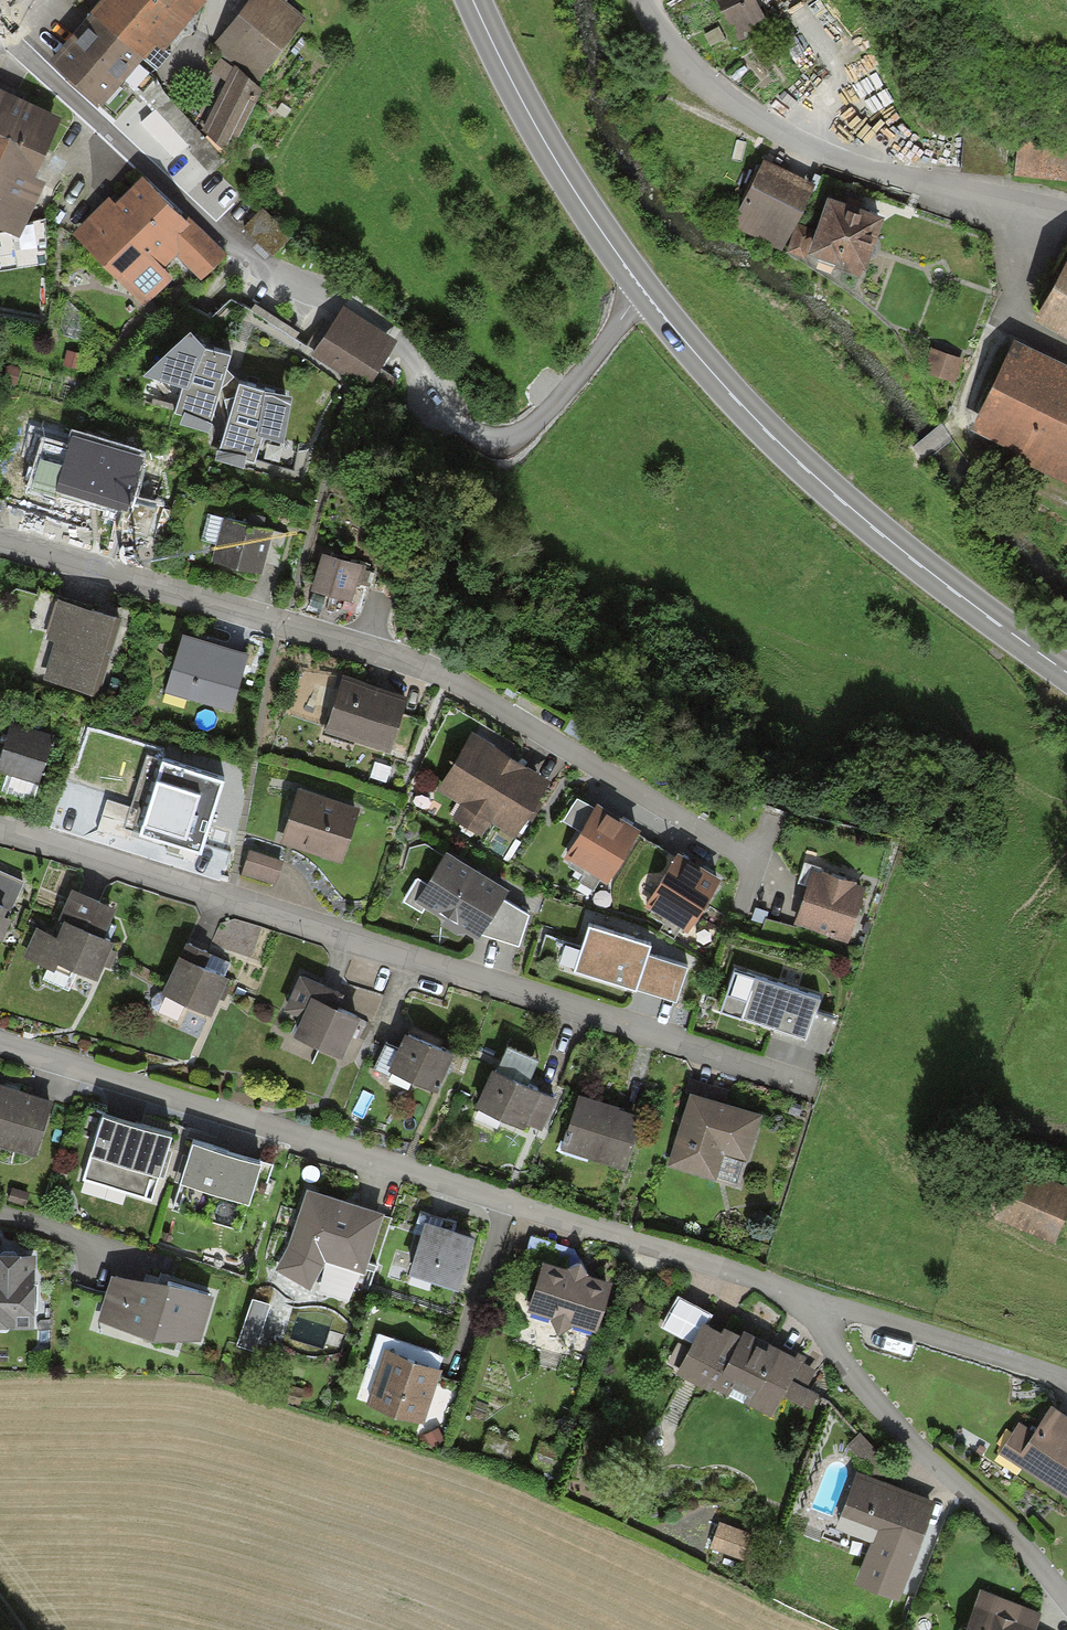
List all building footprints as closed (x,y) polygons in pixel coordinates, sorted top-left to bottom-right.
[(87,11),(138,55),(152,40),(161,48),(202,0),(97,0),(87,11)] [(230,65),(251,84),(300,20),(276,0),(244,0),(210,46),(230,65)] [(736,45),(768,30),(754,0),(715,0),(736,45)] [(65,37),(46,59),(97,103),(118,79),(130,65),(138,55),(87,11),(77,22),(82,27),(70,41),(65,37)] [(130,65),(118,79),(201,162),(213,148),(130,65)] [(251,84),(230,65),(199,130),(224,156),(258,91),(251,84)] [(10,238),(40,182),(29,176),(54,114),(0,91),(0,232),(10,238)] [(1025,132),(1020,183),(1066,188),(1066,136),(1025,132)] [(730,226),(782,251),(813,186),(762,161),(730,226)] [(200,214),(158,175),(92,244),(150,299),(177,270),(167,260),(176,250),(208,280),(225,262),(188,227),(200,214)] [(817,230),(798,224),(788,253),(834,268),(833,273),(861,282),(863,276),(869,278),(888,220),(850,207),(827,199),(817,230)] [(297,237),(268,210),(247,233),(276,260),(297,237)] [(1030,319),(1066,339),(1066,252),(1030,319)] [(338,307),(308,353),(364,389),(394,343),(338,307)] [(965,428),(1066,478),(1066,368),(1009,339),(965,428)] [(184,392),(176,416),(185,418),(182,426),(208,434),(228,362),(204,356),(190,340),(146,381),(184,392)] [(934,349),(927,372),(958,381),(965,359),(934,349)] [(290,403),(240,391),(217,462),(243,470),(244,460),(254,464),(260,441),(282,447),(290,403)] [(142,466),(75,443),(57,494),(121,515),(116,531),(144,540),(154,512),(129,504),(142,466)] [(285,535),(226,517),(212,563),(260,577),(265,563),(276,566),(285,535)] [(372,571),(323,554),(310,592),(354,607),(359,592),(364,594),(372,571)] [(118,609),(60,593),(50,631),(57,633),(47,672),(98,685),(118,609)] [(245,647),(184,629),(168,686),(229,704),(245,647)] [(402,691),(344,671),(327,723),(384,743),(402,691)] [(0,753),(0,767),(37,779),(53,731),(12,718),(0,753)] [(550,771),(473,725),(435,786),(460,800),(449,818),(483,838),(494,820),(513,831),(550,771)] [(157,782),(128,773),(120,798),(111,795),(99,833),(129,842),(133,831),(165,842),(171,824),(206,836),(227,770),(167,751),(157,782)] [(32,797),(37,785),(13,775),(8,788),(32,797)] [(360,803),(298,782),(279,840),(340,861),(360,803)] [(596,795),(563,851),(570,855),(566,861),(582,870),(579,877),(592,885),(600,873),(607,877),(640,820),(596,795)] [(677,843),(644,896),(686,922),(719,868),(677,843)] [(509,880),(447,844),(424,878),(417,873),(404,895),(422,906),(425,903),(444,915),(441,920),(458,930),(467,926),(477,933),(480,930),(518,941),(528,907),(502,891),(509,880)] [(279,855),(249,845),(241,870),(271,879),(279,855)] [(871,884),(811,863),(792,917),(852,938),(871,884)] [(2,937),(13,912),(9,911),(24,878),(0,868),(0,936),(2,937)] [(55,930),(37,921),(23,948),(52,962),(56,954),(94,972),(102,956),(109,960),(116,945),(108,941),(112,933),(100,927),(112,904),(76,886),(55,930)] [(649,937),(589,919),(575,966),(674,996),(685,959),(646,947),(649,937)] [(228,971),(179,949),(161,987),(156,987),(150,992),(150,1001),(155,1005),(178,1016),(186,998),(211,1009),(228,971)] [(819,990),(734,962),(719,1006),(773,1024),(770,1034),(824,1052),(838,1010),(815,1002),(819,990)] [(340,986),(300,969),(283,1005),(299,1012),(290,1031),(341,1053),(359,1011),(334,1000),(340,986)] [(453,1046),(403,1024),(386,1062),(436,1084),(453,1046)] [(541,1081),(492,1059),(473,1101),(524,1124),(527,1118),(541,1124),(555,1092),(540,1084),(541,1081)] [(0,1080),(0,1138),(33,1148),(49,1095),(0,1080)] [(761,1107),(687,1084),(665,1157),(717,1173),(724,1151),(746,1157),(761,1107)] [(650,1110),(580,1085),(558,1145),(628,1170),(650,1110)] [(173,1124),(105,1102),(83,1169),(151,1191),(173,1124)] [(263,1154),(194,1133),(172,1203),(242,1224),(263,1154)] [(1006,1156),(983,1208),(1054,1240),(1066,1210),(1066,1183),(1006,1156)] [(722,1180),(745,1181),(746,1160),(723,1159),(722,1180)] [(308,1283),(325,1257),(364,1269),(383,1207),(308,1184),(291,1240),(276,1262),(308,1283)] [(478,1230),(424,1211),(406,1264),(460,1282),(478,1230)] [(34,1323),(34,1250),(0,1250),(0,1323),(34,1323)] [(613,1290),(541,1265),(524,1313),(596,1338),(613,1290)] [(169,1270),(112,1266),(97,1315),(153,1331),(199,1333),(213,1287),(169,1270)] [(713,1307),(678,1289),(661,1323),(690,1337),(682,1352),(673,1347),(664,1363),(711,1386),(713,1382),(727,1389),(726,1391),(745,1401),(772,1416),(784,1394),(809,1408),(819,1389),(809,1383),(818,1367),(800,1358),(803,1352),(743,1320),(740,1325),(724,1317),(721,1321),(709,1315),(713,1307)] [(253,1298),(239,1346),(256,1351),(270,1303),(253,1298)] [(442,1358),(386,1337),(365,1394),(421,1415),(442,1358)] [(1020,1416),(998,1450),(1066,1494),(1066,1406),(1052,1396),(1034,1425),(1020,1416)] [(868,1469),(858,1465),(834,1526),(912,1556),(936,1494),(884,1474),(889,1462),(861,1429),(849,1440),(870,1465),(868,1469)] [(764,1534),(718,1516),(709,1540),(754,1558),(764,1534)] [(980,1586),(962,1629),(1041,1629),(1035,1627),(1042,1611),(980,1586)]
